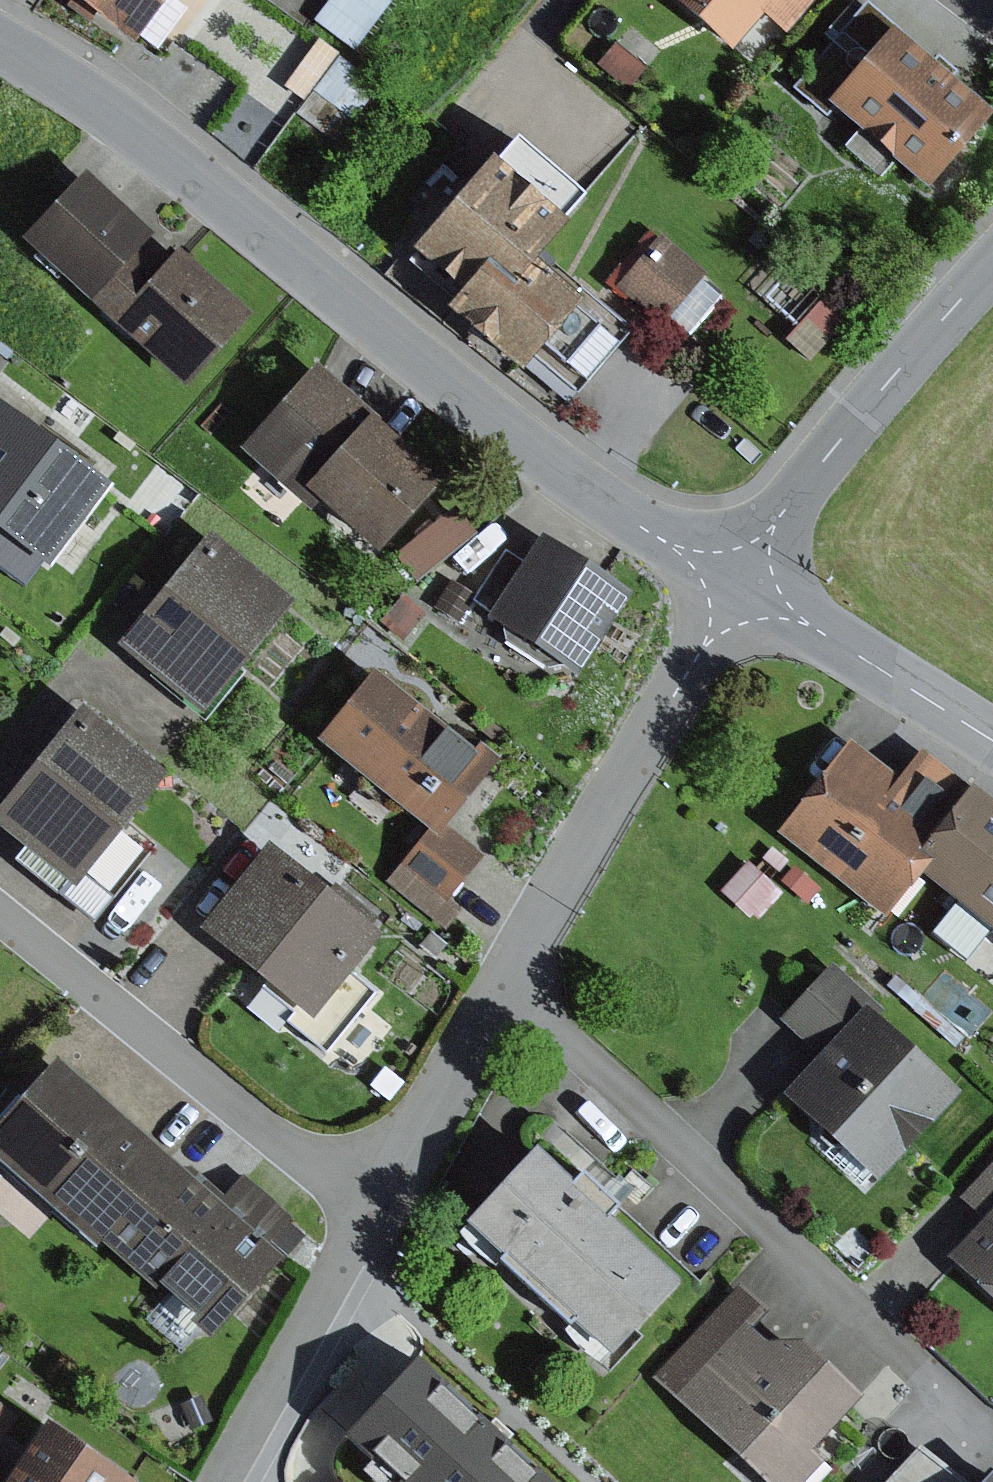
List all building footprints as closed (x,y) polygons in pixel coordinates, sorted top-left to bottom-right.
[(69,1),(66,6),(87,22),(91,16),(132,47),(139,38),(167,0),(68,0),(69,1)] [(175,0),(167,0),(139,38),(156,51),(187,9),(175,0)] [(324,17),(364,46),(398,0),(337,0),(324,17)] [(729,52),(761,15),(775,0),(670,0),(729,52)] [(761,15),(784,35),(815,0),(775,0),(761,15)] [(991,113),(866,2),(792,89),(825,119),(831,111),(856,132),(844,149),(880,178),(891,162),(927,192),(991,113)] [(647,68),(615,43),(598,65),(629,90),(647,68)] [(353,117),(379,86),(349,62),(324,92),(353,117)] [(415,253),(466,295),(514,238),(538,258),(565,226),(562,223),(582,200),(512,142),(492,166),(488,162),(413,251),(415,253)] [(82,172),(21,240),(109,322),(141,287),(137,283),(138,252),(153,236),(82,172)] [(706,274),(660,236),(616,288),(661,327),(667,320),(700,282),(706,274)] [(458,305),(447,318),(518,377),(524,369),(533,358),(576,394),(628,331),(538,258),(514,238),(466,295),(458,305)] [(141,287),(109,322),(183,388),(248,316),(175,250),(141,287)] [(466,295),(415,253),(407,263),(458,305),(466,295)] [(719,298),(700,282),(667,320),(687,337),(719,298)] [(847,320),(822,299),(784,342),(808,364),(847,320)] [(576,394),(533,358),(524,369),(568,404),(576,394)] [(444,481),(313,365),(238,450),(309,512),(316,505),(376,558),(444,481)] [(0,384),(0,536),(46,570),(107,489),(34,434),(46,418),(0,384)] [(478,535),(457,508),(395,555),(416,582),(478,535)] [(292,602),(207,534),(118,645),(203,713),(292,602)] [(629,594),(538,535),(521,561),(505,550),(476,595),(472,601),(490,613),(486,620),(575,677),(629,594)] [(472,601),(476,595),(451,581),(435,608),(459,623),(472,601)] [(401,640),(422,614),(401,596),(379,623),(401,640)] [(371,671),(315,743),(428,830),(436,836),(444,826),(496,759),(454,728),(451,732),(371,671)] [(79,707),(0,804),(0,830),(23,849),(12,862),(63,903),(82,879),(110,902),(153,849),(125,826),(165,776),(79,707)] [(847,740),(772,835),(884,922),(919,877),(929,864),(918,855),(968,791),(920,753),(899,780),(847,740)] [(919,877),(954,904),(990,931),(992,934),(992,810),(968,791),(918,855),(929,864),(919,877)] [(444,826),(436,836),(428,830),(386,882),(448,930),(463,911),(449,900),(483,857),(444,826)] [(338,899),(265,842),(194,931),(241,968),(297,1012),(288,1024),(326,1054),(373,995),(347,975),(378,936),(375,934),(391,914),(351,883),(338,899)] [(782,894),(746,862),(719,893),(748,919),(751,916),(757,922),(782,894)] [(82,879),(63,903),(91,926),(110,902),(82,879)] [(990,931),(954,904),(929,936),(964,964),(990,931)] [(819,1057),(782,1097),(789,1103),(820,1131),(819,1143),(826,1150),(839,1149),(875,1182),(956,1095),(870,1017),(878,1009),(831,965),(780,1020),(798,1038),(819,1057)] [(52,1059),(0,1118),(0,1167),(94,1250),(98,1245),(209,1344),(282,1263),(215,1204),(52,1059)] [(533,1149),(463,1225),(501,1259),(496,1265),(567,1330),(572,1324),(612,1360),(681,1284),(609,1219),(618,1208),(580,1173),(570,1183),(533,1149)] [(983,1221),(992,1210),(992,1163),(959,1198),(971,1209),(983,1221)] [(215,1204),(282,1263),(305,1237),(288,1222),(291,1219),(242,1175),(215,1204)] [(946,1260),(992,1304),(992,1210),(983,1221),(946,1260)] [(653,1378),(764,1481),(805,1481),(821,1465),(809,1454),(860,1400),(738,1287),(653,1378)] [(414,1363),(340,1443),(345,1448),(382,1481),(544,1481),(495,1437),(414,1363)] [(13,1417),(0,1408),(0,1436),(13,1417)] [(42,1425),(3,1481),(126,1481),(42,1425)] [(948,1471),(917,1447),(885,1481),(962,1481),(948,1471)]
